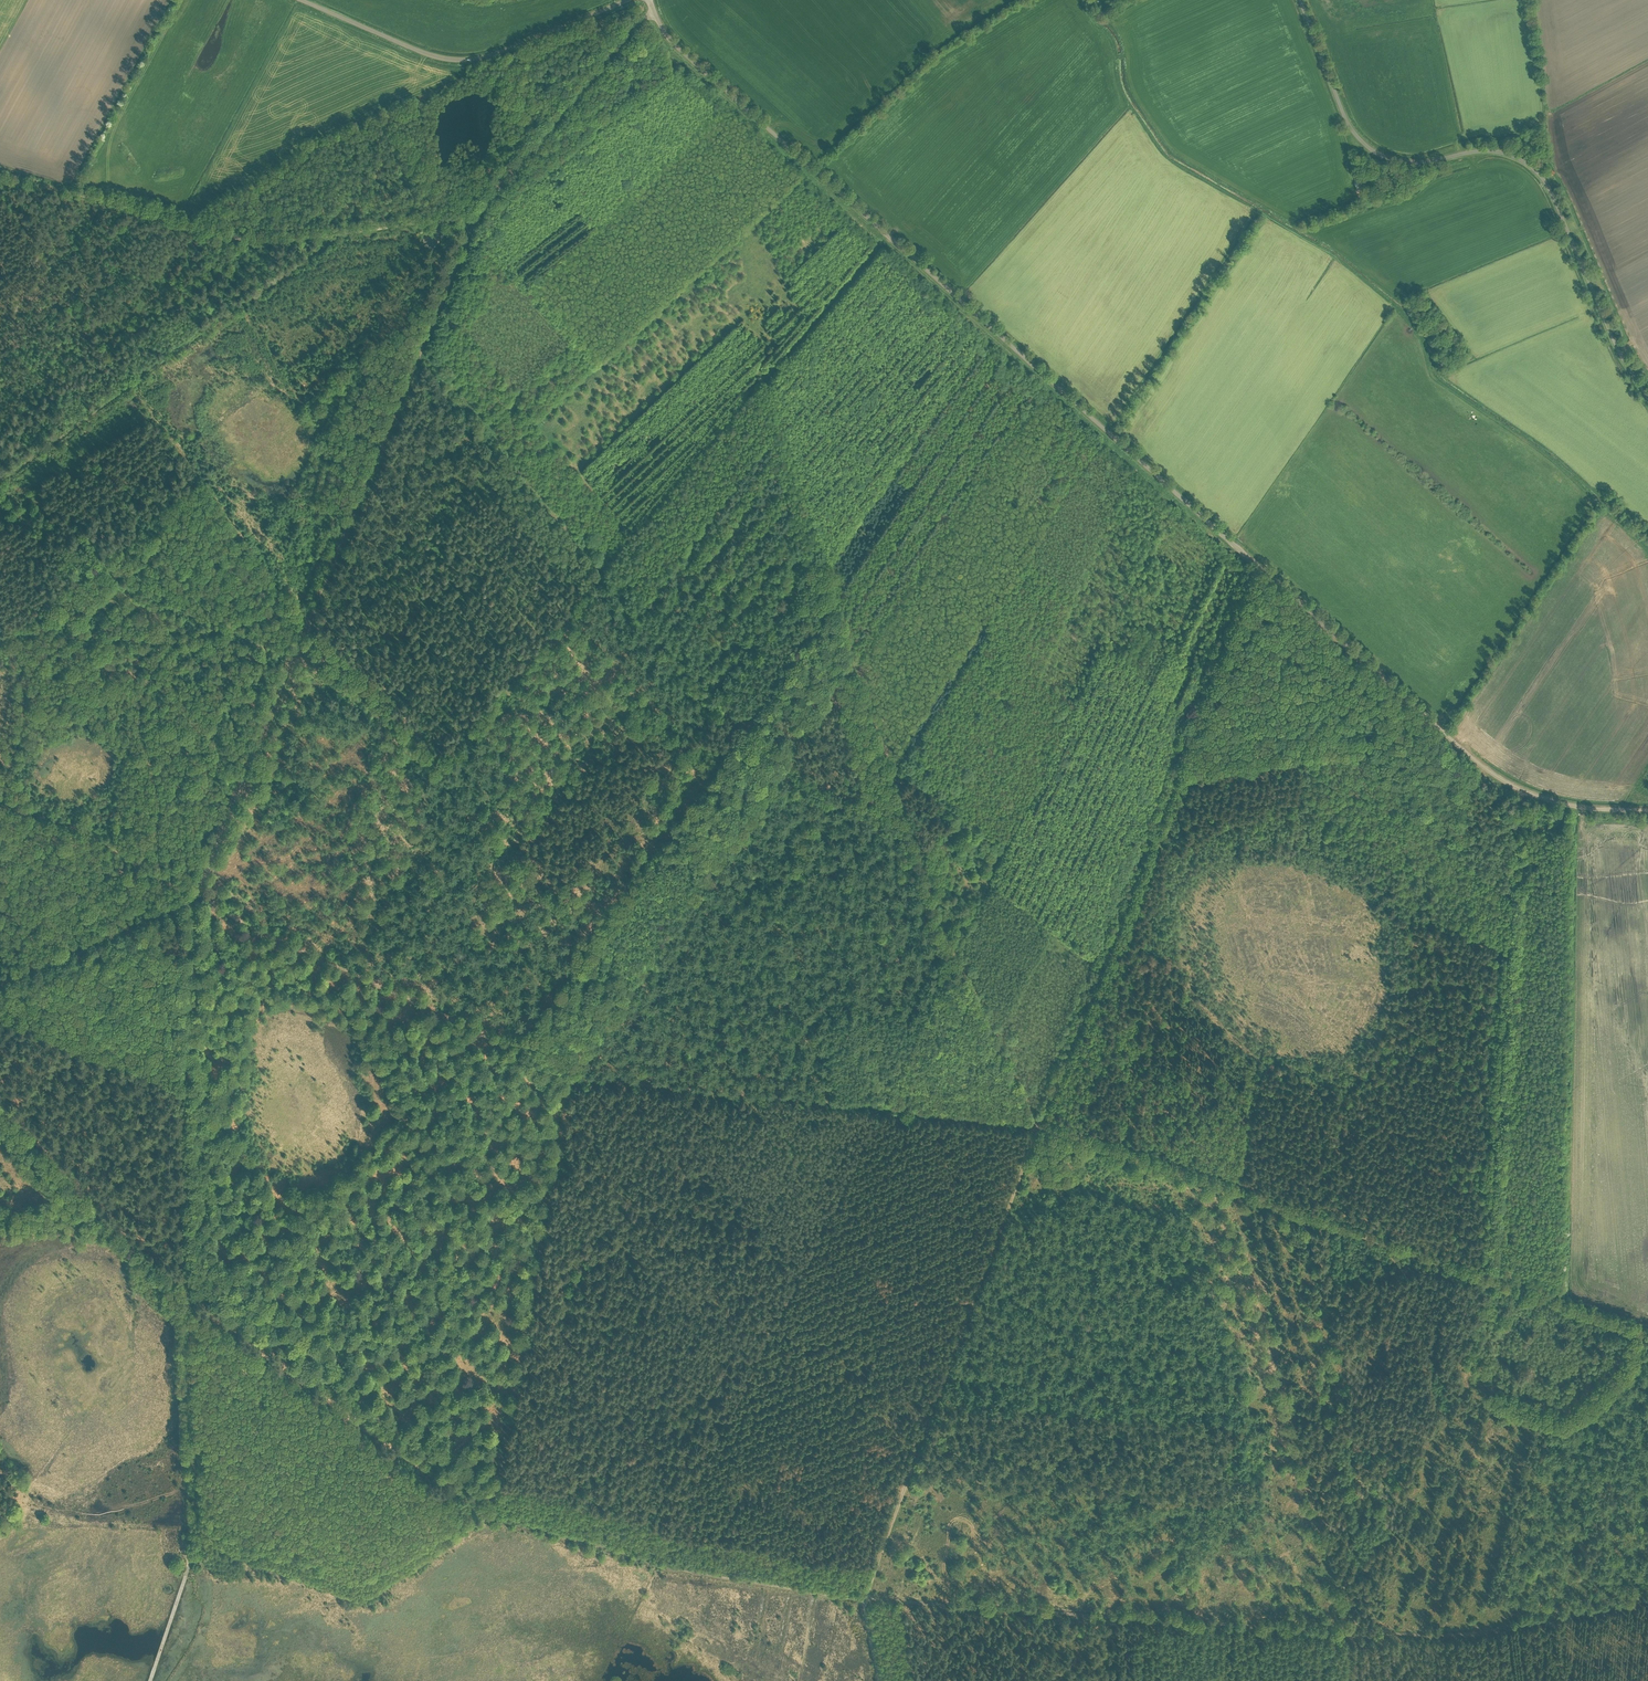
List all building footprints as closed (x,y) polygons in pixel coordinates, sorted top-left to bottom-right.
[(1327,16),(1333,11),(1330,7),(1323,12),(1327,16)]
